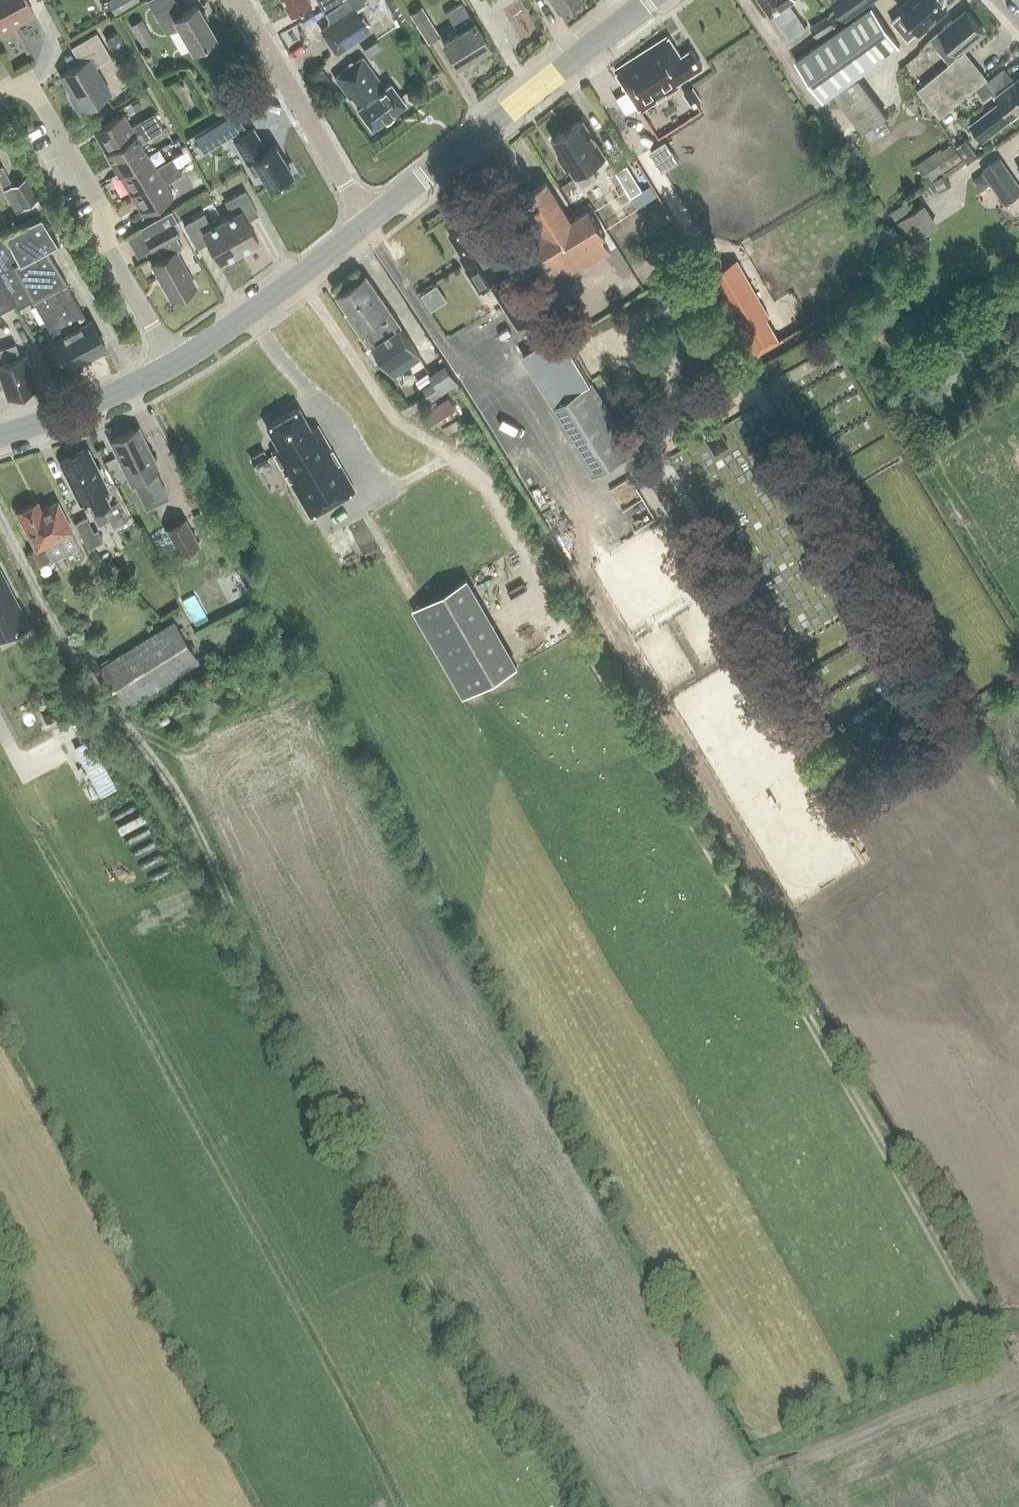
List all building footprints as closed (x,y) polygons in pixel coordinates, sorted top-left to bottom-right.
[(34,14),(26,0),(0,0),(0,4),(12,26),(34,14)] [(115,15),(140,0),(109,0),(107,1),(115,15)] [(154,13),(166,35),(179,27),(192,51),(215,37),(197,5),(182,14),(174,0),(153,12),(154,13)] [(291,14),(311,3),(309,0),(283,0),(291,14)] [(366,2),(364,0),(345,0),(324,14),(327,18),(327,24),(320,29),(337,54),(369,32),(355,10),(366,2)] [(388,5),(400,25),(408,19),(396,0),(388,5)] [(574,0),(552,0),(558,10),(574,0)] [(771,12),(772,11),(789,36),(805,25),(788,0),(763,0),(771,12)] [(829,3),(842,22),(873,0),(833,0),(829,3)] [(945,8),(939,0),(906,0),(898,7),(900,10),(890,19),(906,39),(917,30),(918,31),(945,8)] [(458,30),(442,40),(457,63),(460,61),(461,63),(470,58),(468,56),(488,43),(462,1),(446,11),(458,30)] [(12,26),(0,4),(0,33),(12,26)] [(427,44),(440,36),(421,6),(408,14),(427,44)] [(872,6),(819,43),(794,61),(822,101),(833,93),(862,133),(888,115),(858,74),(899,45),(872,6)] [(929,38),(949,62),(949,63),(918,88),(939,116),(986,78),(964,51),(972,44),(970,42),(983,31),(966,11),(954,21),(952,19),(929,38)] [(810,27),(817,38),(834,26),(827,15),(810,27)] [(130,25),(142,46),(153,40),(141,18),(130,25)] [(104,38),(117,60),(131,51),(118,30),(104,38)] [(70,97),(79,113),(110,94),(95,68),(111,58),(97,33),(76,45),(86,61),(61,76),(72,95),(70,97)] [(677,81),(700,66),(691,52),(680,59),(665,37),(615,69),(642,110),(680,86),(677,81)] [(372,126),(405,102),(391,83),(385,87),(363,57),(362,57),(337,75),(338,76),(336,77),(349,96),(351,94),(360,106),(358,107),(372,126)] [(994,95),(999,102),(969,125),(981,141),(1012,117),(1012,118),(1018,112),(1018,76),(994,95)] [(994,92),(986,81),(976,89),(984,100),(994,92)] [(105,152),(158,120),(153,112),(130,125),(123,112),(92,130),(105,152)] [(194,138),(203,152),(244,128),(236,114),(194,138)] [(596,176),(588,163),(605,153),(583,118),(580,120),(577,118),(571,121),(572,125),(553,137),(560,149),(559,150),(567,164),(569,163),(574,172),(582,185),(596,176)] [(117,172),(148,154),(140,142),(163,128),(158,120),(105,152),(117,172)] [(233,139),(254,175),(261,171),(269,185),(292,170),(276,143),(266,150),(253,128),(233,139)] [(966,139),(956,146),(967,161),(977,154),(966,139)] [(915,165),(927,183),(963,158),(950,140),(915,165)] [(130,193),(176,165),(171,157),(155,167),(148,154),(117,172),(130,193)] [(1001,157),(981,171),(1004,204),(1018,194),(1018,184),(1001,157)] [(176,165),(130,193),(142,214),(173,197),(165,183),(181,174),(176,165)] [(615,172),(631,196),(641,190),(625,165),(615,172)] [(2,186),(10,182),(2,166),(0,167),(0,183),(2,186)] [(952,185),(944,174),(933,182),(940,193),(952,185)] [(3,189),(19,218),(41,205),(25,177),(3,189)] [(564,280),(611,251),(602,236),(605,234),(589,208),(571,220),(546,179),(520,196),(541,231),(525,240),(544,272),(555,265),(564,280)] [(220,219),(238,250),(258,239),(244,214),(255,208),(244,188),(223,199),(231,213),(220,219)] [(911,244),(939,224),(925,204),(897,223),(911,244)] [(174,251),(181,247),(175,235),(178,233),(172,222),(176,220),(170,209),(138,227),(150,249),(159,244),(165,254),(151,262),(171,299),(194,287),(174,251)] [(238,250),(220,219),(210,225),(202,211),(182,223),(193,243),(205,237),(219,261),(238,250)] [(0,271),(0,272),(19,308),(32,301),(54,340),(51,341),(66,367),(84,357),(87,361),(108,350),(91,320),(87,321),(66,283),(67,282),(45,247),(55,242),(41,214),(0,236),(0,266),(2,270),(0,271)] [(516,327),(520,324),(546,309),(521,267),(508,274),(497,256),(495,257),(482,236),(479,237),(469,221),(448,233),(461,255),(459,257),(466,268),(464,269),(479,294),(492,286),(516,327)] [(14,306),(17,309),(19,308),(0,272),(0,313),(14,306)] [(391,309),(391,308),(367,274),(338,295),(349,311),(347,312),(368,342),(371,341),(395,376),(423,357),(391,309)] [(34,386),(24,355),(20,357),(14,342),(0,347),(0,358),(2,363),(0,363),(0,375),(8,396),(34,386)] [(439,397),(466,380),(456,363),(428,381),(439,397)] [(591,382),(554,405),(552,406),(595,474),(634,449),(591,382)] [(311,427),(299,406),(267,425),(279,446),(273,450),(311,515),(356,489),(318,424),(311,427)] [(156,472),(160,470),(139,427),(110,441),(130,484),(133,482),(145,507),(168,497),(156,472)] [(111,504),(107,497),(104,490),(109,488),(102,474),(105,472),(102,466),(98,466),(88,446),(59,461),(79,502),(86,498),(94,513),(103,508),(113,528),(127,521),(117,501),(111,504)] [(269,458),(264,450),(252,457),(257,465),(269,458)] [(77,545),(70,531),(73,530),(58,500),(42,508),(38,500),(17,511),(36,548),(41,545),(49,559),(77,545)] [(93,531),(86,517),(74,523),(87,549),(102,541),(97,529),(93,531)] [(180,554),(199,544),(185,518),(166,528),(180,554)] [(1,639),(29,625),(0,569),(0,638),(1,639)] [(467,575),(413,603),(460,694),(514,666),(467,575)] [(199,663),(173,621),(97,667),(123,709),(199,663)] [(102,797),(120,790),(96,728),(78,735),(102,797)]
